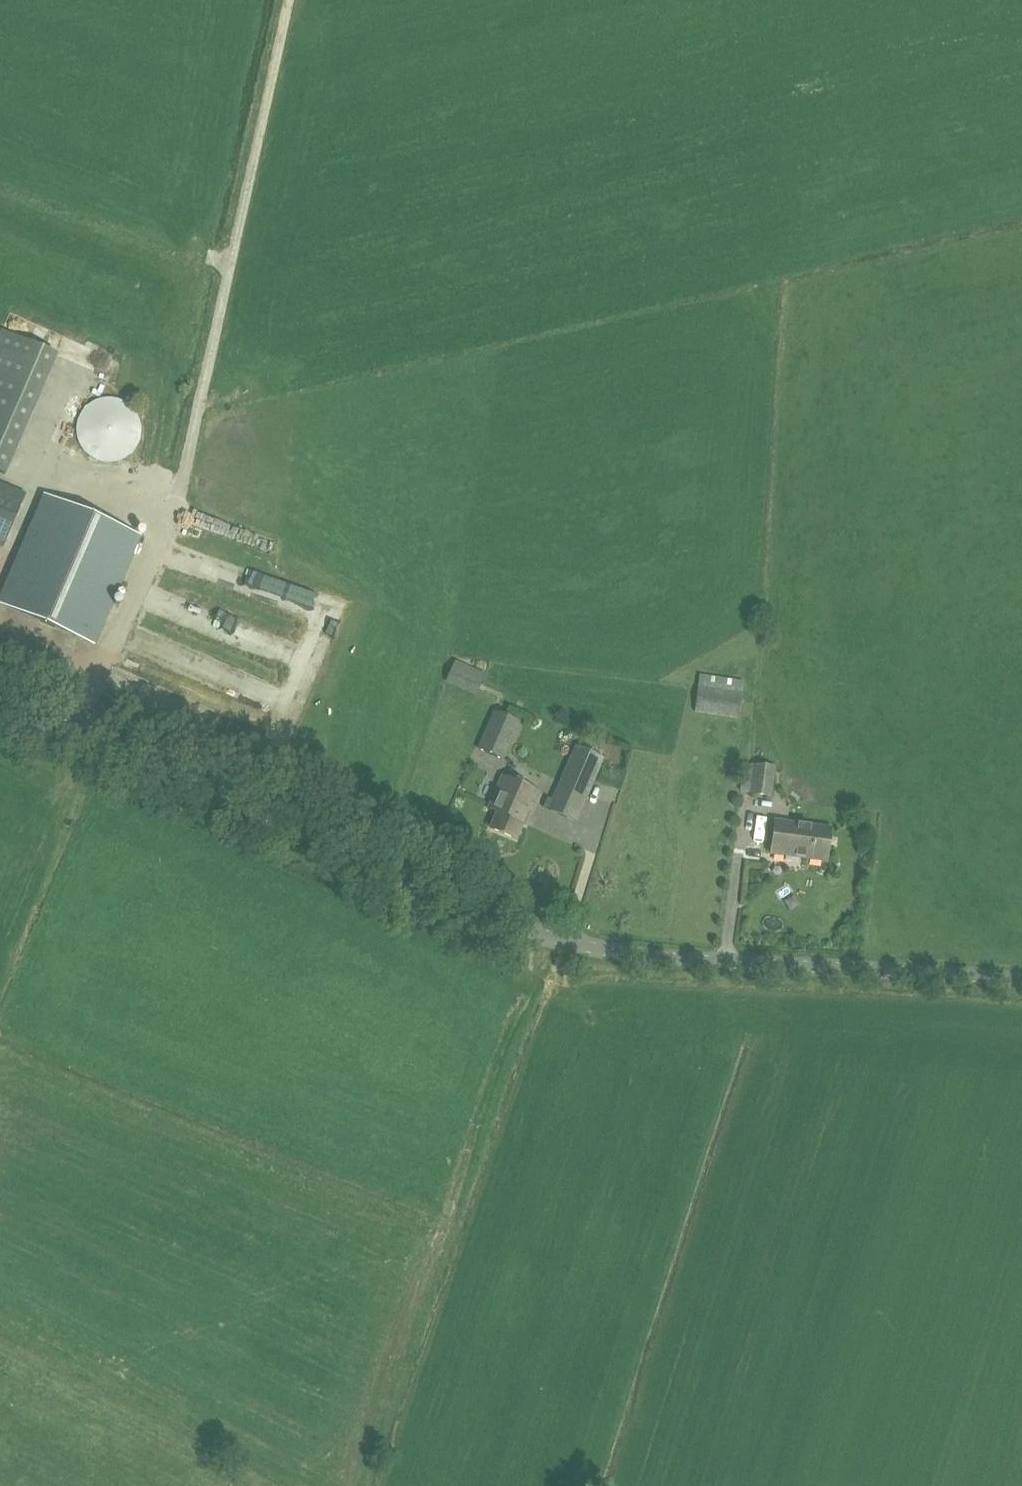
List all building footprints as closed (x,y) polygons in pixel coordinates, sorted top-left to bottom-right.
[(57,354),(2,330),(0,334),(0,473),(4,475),(57,354)] [(77,429),(77,436),(79,443),(83,449),(88,454),(94,458),(100,460),(107,461),(114,461),(121,459),(127,455),(132,450),(136,444),(139,438),(140,431),(139,424),(137,417),(134,411),(129,406),(123,402),(116,399),(109,398),(102,399),(95,401),(89,404),(84,409),(80,415),(78,422),(77,429)] [(3,548),(26,494),(0,483),(0,547),(3,548)] [(92,644),(139,536),(45,495),(0,600),(0,605),(92,644)] [(447,680),(477,693),(485,675),(454,662),(447,680)] [(695,712),(738,717),(744,682),(699,676),(695,712)] [(501,760),(518,722),(494,712),(477,750),(501,760)] [(576,748),(549,810),(574,821),(602,759),(576,748)] [(751,795),(772,797),(776,768),(754,765),(751,795)] [(490,828),(515,839),(522,823),(525,824),(539,793),(502,777),(488,808),(497,812),(490,828)] [(772,854),(826,861),(830,829),(776,822),(772,854)]
